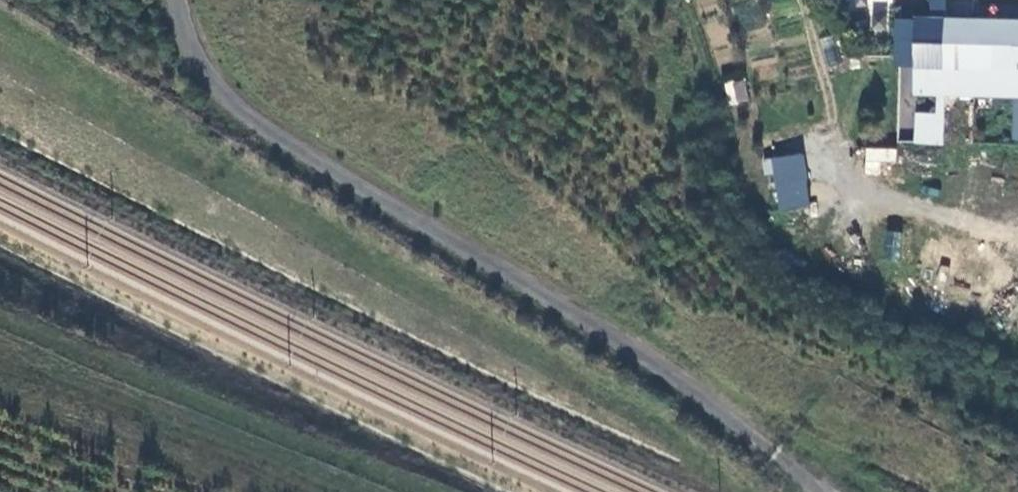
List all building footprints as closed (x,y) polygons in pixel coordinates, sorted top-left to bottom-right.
[(913,16),(913,90),(1017,94),(1017,19),(913,16)] [(724,83),(729,106),(749,101),(744,78),(724,83)] [(865,174),(879,174),(879,162),(896,162),(896,148),(865,147),(865,174)] [(768,157),(773,210),(809,207),(804,153),(768,157)]
